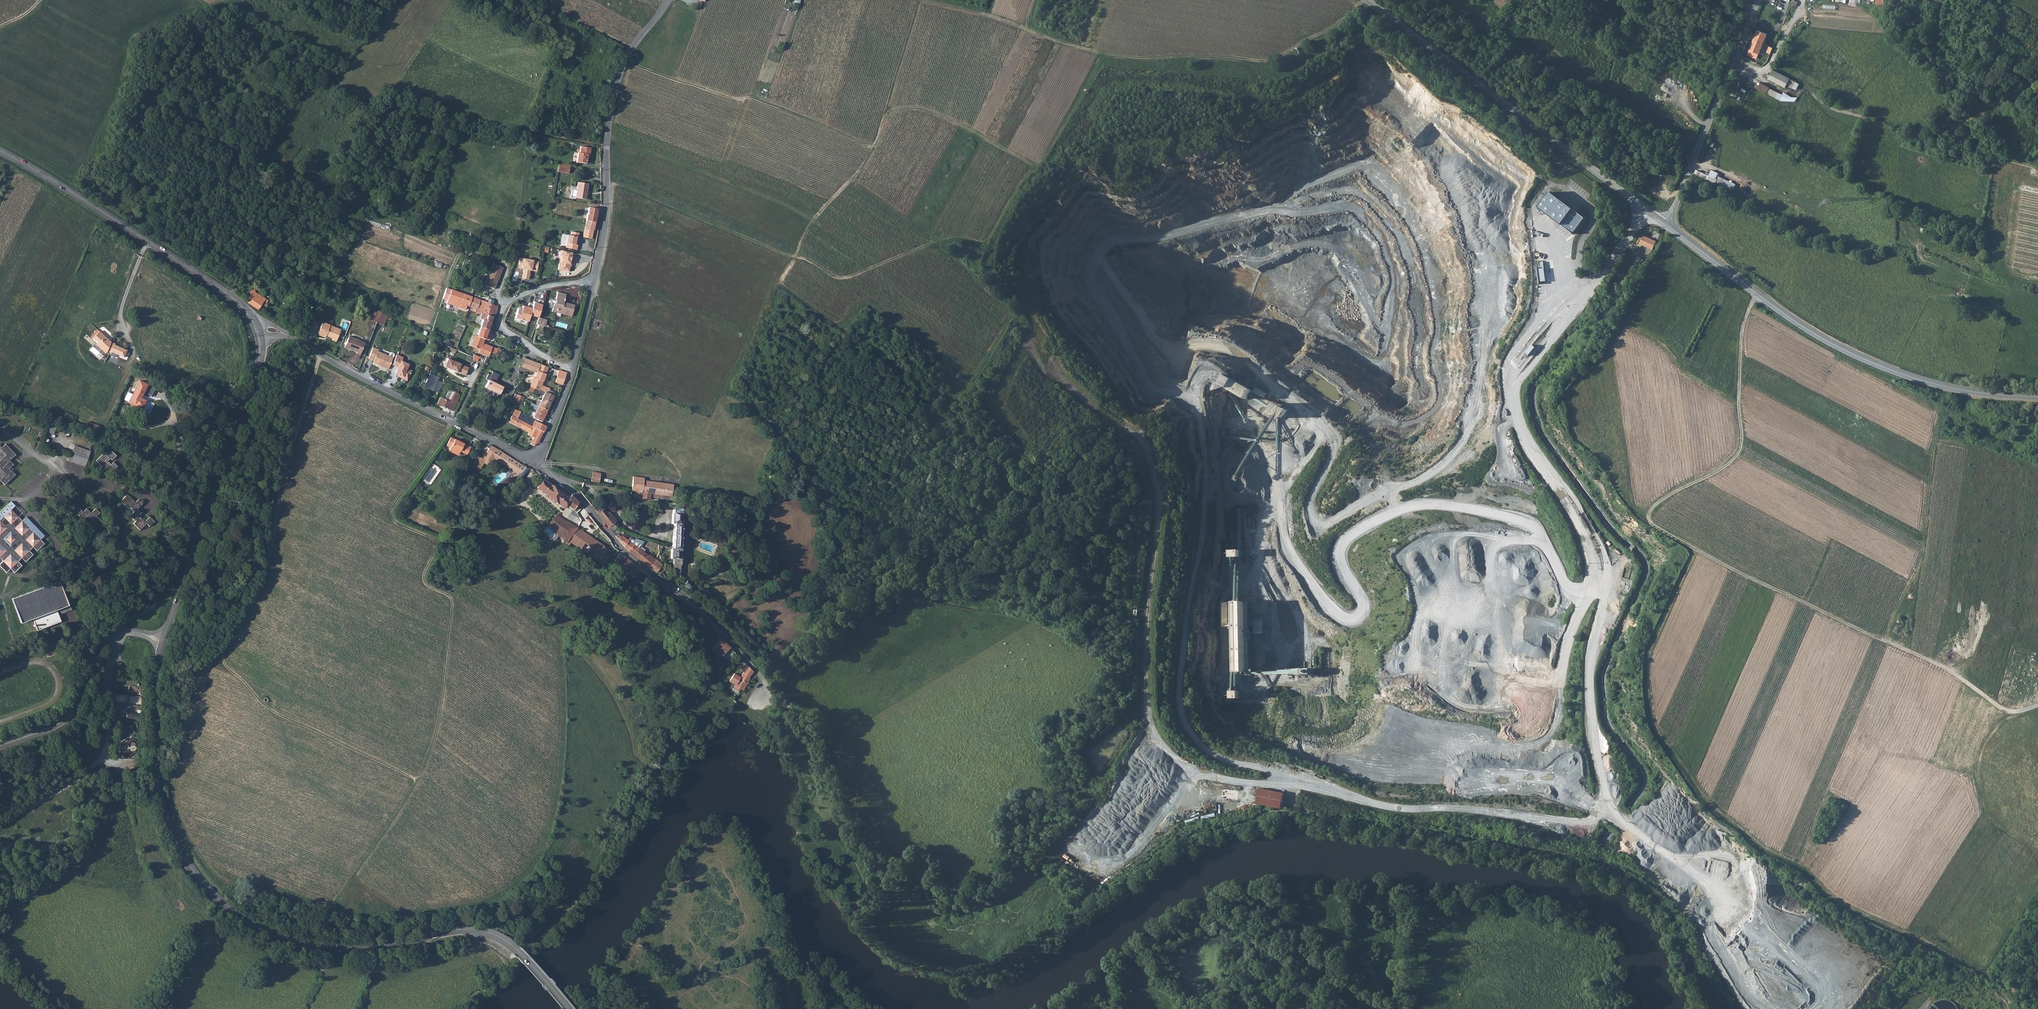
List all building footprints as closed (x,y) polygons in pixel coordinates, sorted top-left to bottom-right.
[(1758,30),(1750,50),(1754,51),(1764,32),(1758,30)] [(1764,32),(1754,51),(1759,53),(1762,48),(1763,48),(1766,40),(1765,39),(1767,34),(1764,32)] [(1791,87),(1797,90),(1799,84),(1773,70),(1768,79),(1786,87),(1786,86),(1790,88),(1791,87)] [(1781,101),(1795,101),(1798,98),(1797,97),(1784,96),(1783,96),(1783,95),(1769,88),(1770,87),(1761,83),(1759,85),(1756,84),(1754,87),(1781,101)] [(577,151),(576,161),(587,162),(588,153),(590,153),(591,147),(580,146),(579,151),(577,151)] [(1709,176),(1717,179),(1718,176),(1719,174),(1712,170),(1709,176)] [(1700,176),(1715,184),(1716,183),(1718,180),(1717,179),(1709,176),(1702,172),(1700,176)] [(1716,183),(1733,191),(1736,185),(1718,176),(1717,179),(1718,180),(1716,183)] [(578,181),(575,197),(585,198),(588,183),(578,181)] [(1585,219),(1550,192),(1538,208),(1573,234),(1585,219)] [(589,208),(586,220),(595,222),(596,216),(597,210),(589,208)] [(586,220),(583,237),(591,238),(595,222),(586,220)] [(567,243),(566,248),(576,250),(577,245),(575,244),(576,238),(577,238),(579,234),(572,232),(571,235),(568,235),(566,242),(567,243)] [(1643,236),(1640,244),(1652,250),(1656,242),(1643,236)] [(574,253),(560,250),(560,251),(559,251),(558,255),(559,257),(557,269),(568,271),(570,262),(571,263),(572,260),(573,260),(574,255),(574,253)] [(529,269),(537,271),(539,261),(520,257),(519,263),(522,264),(524,267),(524,268),(522,278),(528,279),(530,272),(529,272),(529,269)] [(503,268),(493,263),(483,285),(494,290),(503,268)] [(1541,269),(1537,269),(1539,282),(1546,281),(1544,269),(1541,269)] [(247,300),(246,302),(259,311),(264,302),(266,303),(268,303),(268,301),(267,299),(256,294),(255,293),(256,290),(253,289),(247,300)] [(448,298),(445,297),(444,300),(447,301),(446,303),(465,310),(466,306),(468,307),(472,297),(454,291),(450,290),(448,298)] [(566,298),(559,296),(560,293),(558,292),(556,300),(551,299),(549,308),(553,308),(552,311),(559,313),(559,311),(568,313),(573,314),(575,305),(565,302),(566,298)] [(472,297),(468,307),(469,307),(476,309),(475,313),(477,314),(481,315),(482,315),(483,311),(490,312),(492,305),(494,301),(489,299),(487,302),(472,297)] [(533,303),(530,314),(539,317),(543,300),(539,299),(539,302),(534,300),(533,303)] [(530,314),(533,303),(529,302),(528,307),(523,305),(522,309),(518,307),(515,317),(528,320),(530,314)] [(482,321),(480,327),(488,330),(492,318),(495,319),(497,307),(495,306),(492,305),(490,312),(483,311),(482,315),(481,315),(479,320),(482,321)] [(371,308),(370,312),(374,313),(372,317),(377,319),(380,312),(371,308)] [(538,319),(537,323),(546,326),(548,320),(539,317),(538,318),(538,319)] [(316,335),(323,338),(324,338),(326,334),(328,335),(327,336),(331,337),(330,340),(335,342),(339,333),(330,329),(330,327),(328,326),(328,325),(326,324),(321,322),(316,335)] [(110,340),(113,338),(103,327),(101,330),(110,340)] [(488,330),(480,327),(477,336),(474,335),(471,342),(468,342),(467,344),(479,349),(477,353),(482,355),(488,357),(489,355),(490,352),(493,353),(496,355),(498,350),(506,352),(507,349),(499,346),(498,349),(482,343),(480,342),(482,338),(484,339),(488,341),(490,339),(492,331),(488,330)] [(99,332),(92,339),(97,344),(106,353),(110,354),(110,353),(123,358),(126,351),(114,346),(114,345),(110,343),(99,332)] [(348,336),(344,347),(354,351),(354,352),(359,355),(364,342),(348,336)] [(106,353),(97,344),(95,346),(104,354),(106,353)] [(372,347),(367,359),(372,361),(372,363),(388,369),(393,354),(393,352),(390,352),(389,352),(388,355),(376,351),(377,348),(372,347)] [(442,365),(443,367),(457,372),(465,375),(468,368),(460,364),(446,358),(445,361),(443,361),(442,365)] [(523,359),(520,367),(531,371),(535,362),(524,358),(523,359)] [(397,359),(394,367),(397,368),(394,374),(397,375),(396,377),(406,381),(411,369),(406,367),(407,363),(400,360),(397,359)] [(531,371),(530,376),(534,377),(530,386),(530,387),(542,392),(545,393),(548,394),(550,389),(541,386),(548,367),(535,362),(531,371)] [(567,373),(558,370),(556,376),(557,377),(555,383),(563,385),(567,373)] [(438,376),(429,372),(423,387),(437,392),(442,382),(436,380),(438,376)] [(488,381),(485,388),(499,394),(502,387),(493,383),(494,381),(495,381),(498,375),(492,372),(490,376),(487,374),(485,379),(488,381)] [(1420,373),(1419,380),(1428,381),(1429,378),(1436,378),(1436,382),(1445,382),(1445,379),(1441,378),(1441,375),(1420,373)] [(1219,385),(1248,399),(1253,389),(1224,375),(1219,385)] [(144,402),(139,400),(146,386),(139,382),(128,404),(140,410),(144,402)] [(530,387),(529,390),(528,393),(539,397),(542,392),(530,387)] [(437,403),(453,410),(457,400),(459,395),(449,390),(445,399),(440,397),(437,403)] [(545,393),(538,407),(547,410),(550,404),(554,396),(548,394),(545,393)] [(518,395),(515,400),(522,404),(524,398),(519,395),(518,395)] [(522,404),(515,400),(514,401),(512,406),(519,409),(520,406),(522,404)] [(1276,403),(1271,411),(1284,418),(1289,410),(1276,403)] [(547,410),(538,407),(534,405),(532,404),(529,409),(536,412),(533,418),(541,421),(547,410)] [(520,412),(515,410),(508,423),(520,428),(526,415),(520,413),(520,412)] [(526,415),(520,428),(529,433),(527,436),(533,438),(529,444),(533,447),(538,444),(543,432),(531,426),(532,426),(534,421),(530,418),(526,415)] [(84,430),(97,434),(100,425),(87,421),(84,430)] [(532,426),(531,426),(543,432),(545,431),(546,426),(534,421),(532,426)] [(39,437),(40,429),(25,426),(24,433),(39,437)] [(451,447),(449,452),(454,453),(455,452),(460,453),(462,451),(465,453),(468,446),(451,438),(448,445),(451,447)] [(0,479),(4,483),(15,472),(9,467),(13,463),(10,459),(16,453),(5,442),(1,446),(0,445),(0,479)] [(74,445),(69,461),(85,466),(90,450),(74,445)] [(488,445),(487,448),(490,450),(488,454),(515,472),(517,470),(520,472),(524,468),(504,455),(488,445)] [(103,450),(95,458),(101,464),(99,466),(105,472),(112,466),(113,467),(116,463),(112,459),(109,462),(107,459),(106,460),(105,459),(109,456),(110,457),(115,453),(109,448),(105,453),(103,450)] [(631,490),(631,491),(636,491),(650,493),(662,495),(671,496),(673,485),(644,481),(644,478),(634,477),(633,477),(631,490)] [(562,489),(553,483),(551,486),(542,479),(536,487),(561,507),(564,504),(572,510),(576,505),(580,510),(582,508),(576,501),(571,496),(570,497),(568,497),(566,497),(559,492),(562,489)] [(636,491),(634,497),(641,500),(642,499),(649,500),(650,493),(636,491)] [(127,492),(120,498),(127,505),(129,503),(134,508),(134,509),(130,513),(135,519),(133,521),(140,527),(147,520),(139,513),(142,510),(138,506),(142,501),(138,497),(135,499),(127,492)] [(75,501),(68,508),(75,515),(77,513),(82,518),(87,514),(92,519),(90,521),(97,528),(104,520),(96,513),(99,510),(95,506),(90,510),(86,506),(83,509),(75,501)] [(0,518),(0,519),(10,529),(21,519),(44,542),(48,538),(15,504),(0,518)] [(673,549),(671,549),(670,558),(671,559),(673,560),(673,565),(679,565),(683,509),(674,508),(673,513),(672,523),(674,523),(673,544),(673,549)] [(604,509),(598,514),(609,528),(612,529),(617,525),(614,521),(615,521),(611,515),(609,517),(604,509)] [(555,514),(547,524),(564,542),(567,540),(600,564),(605,559),(606,556),(599,551),(604,547),(577,528),(555,514)] [(588,515),(586,518),(595,530),(597,532),(600,530),(588,515)] [(0,519),(0,565),(5,571),(10,567),(13,571),(44,542),(21,519),(10,529),(0,519)] [(558,536),(547,524),(541,531),(548,538),(555,539),(558,536)] [(607,536),(602,531),(599,534),(609,543),(611,541),(607,536)] [(617,535),(616,537),(616,538),(628,551),(634,556),(639,549),(638,548),(640,546),(641,546),(644,542),(636,539),(634,542),(629,539),(627,541),(621,536),(620,537),(618,535),(617,535)] [(639,549),(634,556),(649,567),(655,559),(648,555),(647,556),(639,549)] [(655,559),(649,567),(655,573),(661,564),(658,562),(655,559)] [(59,579),(11,597),(21,621),(32,617),(37,629),(61,620),(56,608),(68,603),(59,579)] [(687,581),(683,584),(683,585),(689,590),(693,586),(687,581)] [(1249,602),(1225,602),(1225,628),(1238,628),(1239,672),(1248,672),(1248,663),(1250,663),(1250,630),(1247,631),(1247,627),(1254,627),(1254,633),(1264,633),(1264,619),(1249,619),(1249,602)] [(729,647),(723,640),(712,650),(719,656),(729,647)] [(748,666),(735,685),(743,690),(747,682),(750,675),(753,671),(748,666)] [(143,687),(115,685),(113,704),(141,706),(143,687)] [(131,721),(129,722),(128,723),(127,724),(126,726),(126,727),(126,729),(127,731),(128,733),(129,734),(130,734),(131,735),(132,735),(134,735),(135,735),(136,734),(137,734),(138,733),(139,732),(140,731),(140,730),(140,729),(140,727),(140,726),(140,725),(139,724),(138,723),(137,722),(136,722),(135,721),(133,721),(131,721)] [(127,741),(125,742),(124,743),(124,744),(123,745),(123,746),(122,748),(122,750),(122,752),(123,753),(124,755),(125,756),(126,757),(127,758),(129,758),(130,759),(131,759),(133,759),(134,758),(136,758),(137,757),(138,756),(139,755),(140,754),(141,752),(142,750),(142,749),(142,748),(141,747),(141,746),(141,745),(139,743),(139,742),(137,741),(136,740),(135,740),(134,739),(132,739),(131,739),(130,740),(128,740),(127,741)] [(1260,788),(1257,804),(1282,809),(1285,794),(1260,788)] [(1285,798),(1283,806),(1296,808),(1297,801),(1285,798)] [(1120,822),(1131,831),(1138,824),(1135,821),(1140,814),(1133,808),(1120,822)] [(1957,1008),(1956,1007),(1955,1005),(1954,1004),(1953,1002),(1951,1001),(1949,1000),(1948,1000),(1946,1000),(1944,999),(1942,999),(1940,1000),(1938,1000),(1936,1001),(1935,1002),(1934,1003),(1932,1005),(1931,1006),(1930,1008),(1957,1008)]
